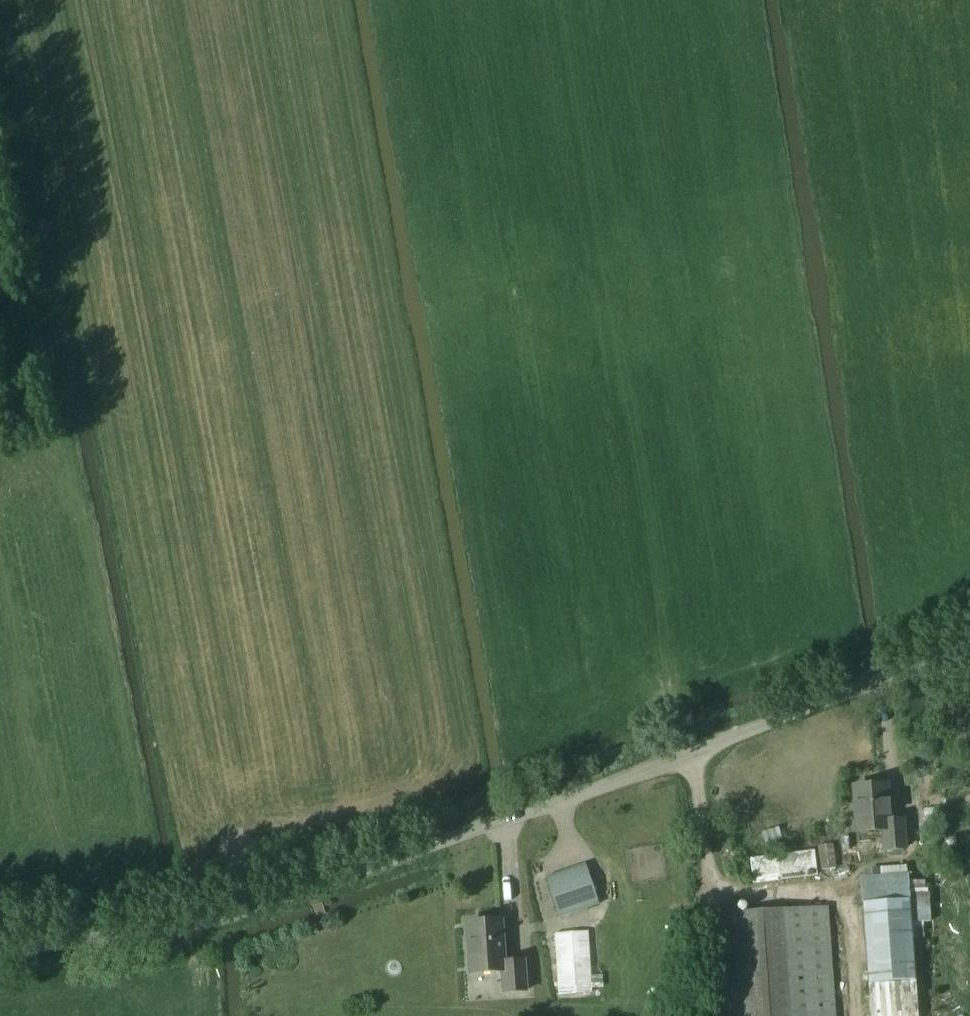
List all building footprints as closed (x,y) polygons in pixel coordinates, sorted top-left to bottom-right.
[(903,820),(889,821),(886,786),(855,788),(857,830),(884,829),(885,851),(905,849),(903,820)] [(752,854),(754,879),(822,875),(821,850),(752,854)] [(586,865),(547,878),(561,918),(600,904),(586,865)] [(915,868),(868,870),(876,1015),(924,1015),(915,868)] [(829,907),(716,915),(723,1015),(837,1015),(829,907)] [(503,971),(505,993),(526,992),(525,962),(503,963),(501,922),(468,923),(471,973),(503,971)] [(558,994),(592,992),(589,931),(555,933),(558,994)]
